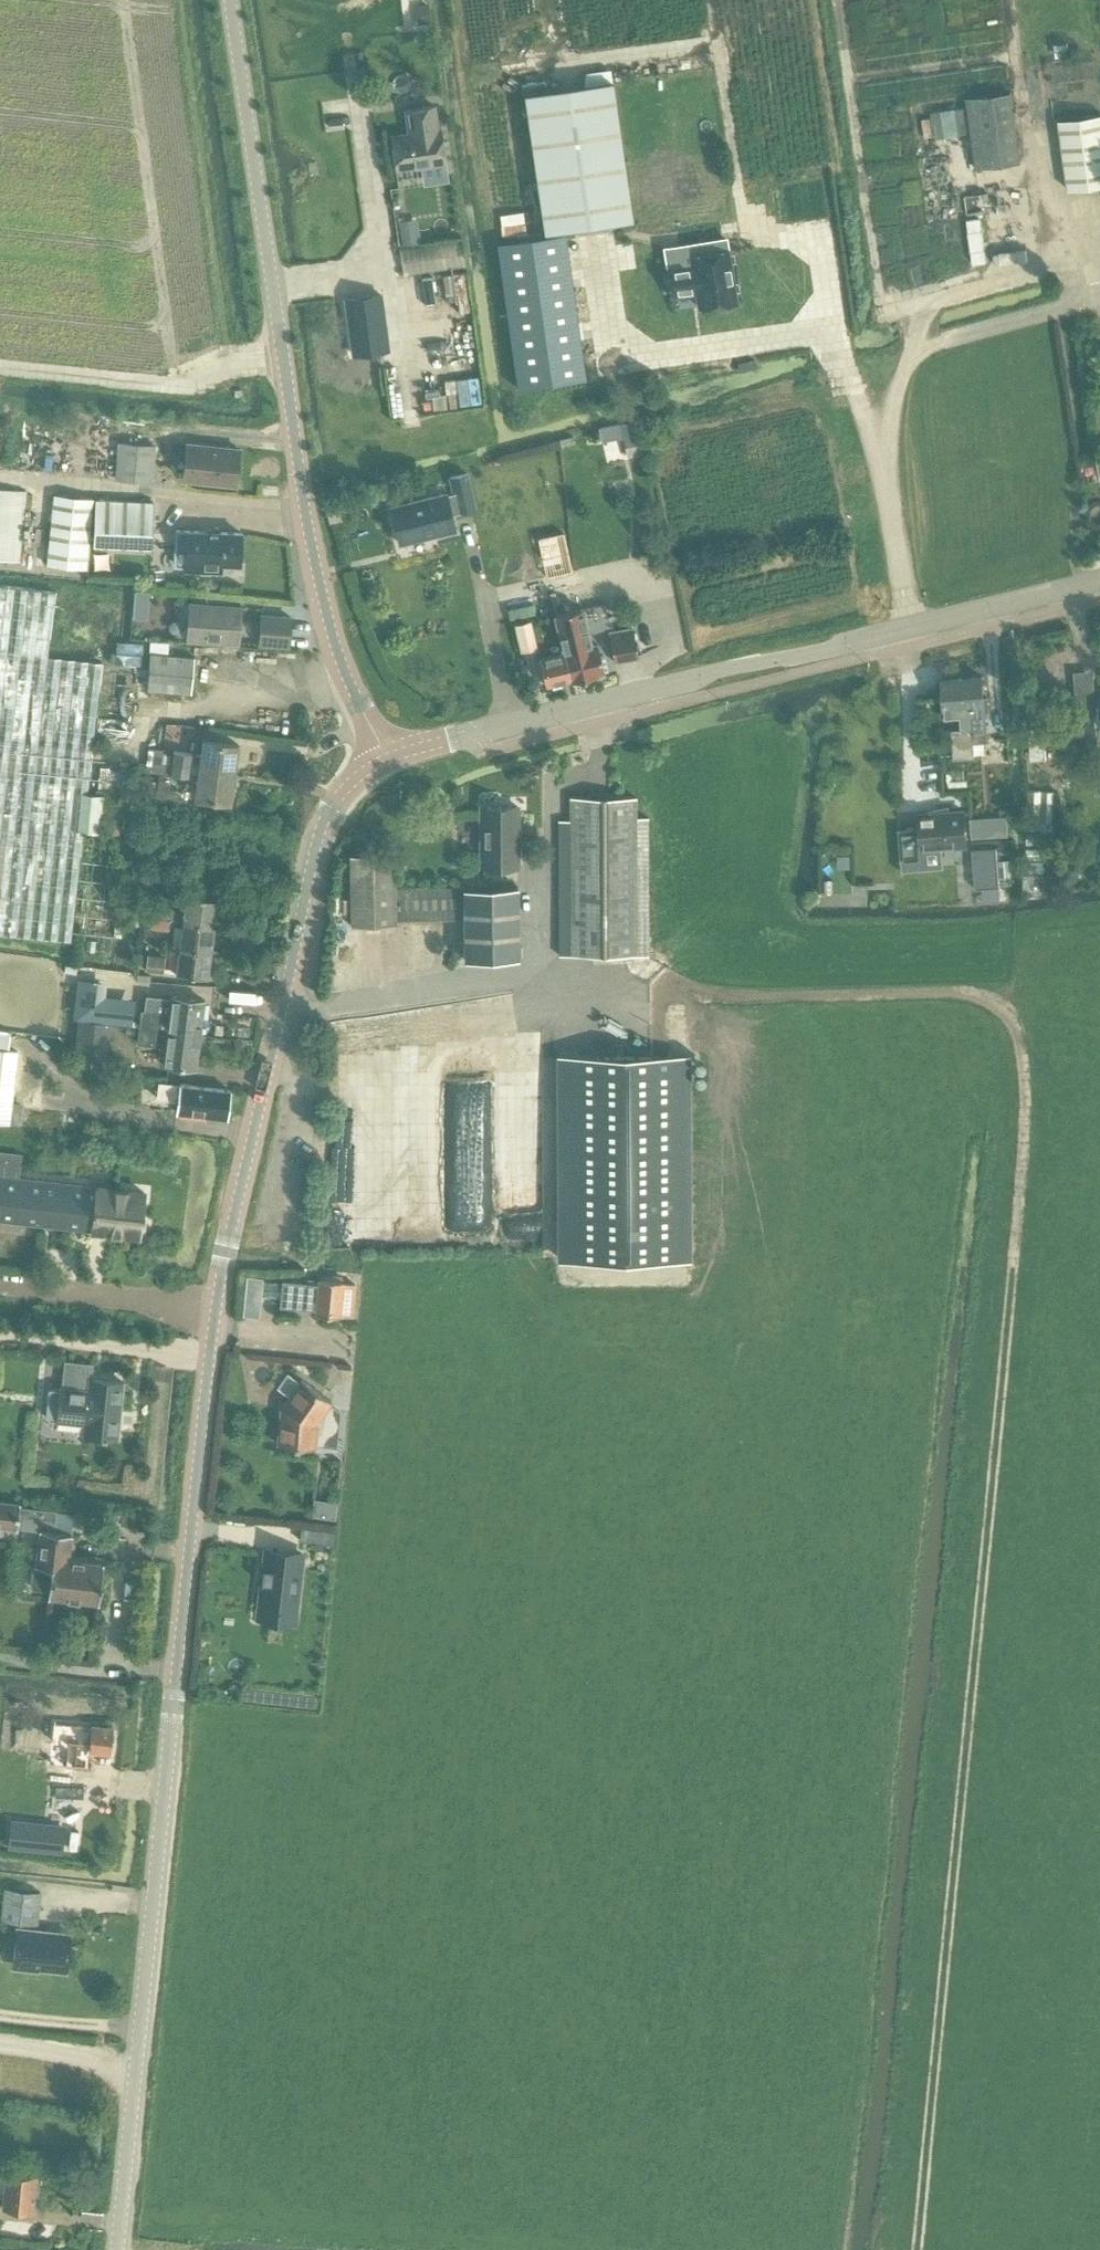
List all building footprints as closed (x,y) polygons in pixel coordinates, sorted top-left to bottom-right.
[(416,7),(418,22),(429,21),(427,6),(416,7)] [(611,82),(524,94),(544,231),(632,218),(611,82)] [(967,98),(977,168),(1020,162),(1010,92),(967,98)] [(408,133),(390,135),(396,168),(414,166),(445,162),(440,128),(437,129),(433,105),(405,109),(408,133)] [(1065,164),(1068,189),(1099,185),(1099,113),(1058,119),(1065,164)] [(416,223),(400,226),(402,243),(419,240),(416,223)] [(517,388),(585,378),(564,233),(497,243),(517,388)] [(725,237),(664,247),(672,295),(696,291),(699,307),(735,301),(725,237)] [(394,248),(397,278),(466,269),(462,239),(394,248)] [(380,294),(345,299),(353,353),(388,349),(380,294)] [(638,421),(620,424),(622,437),(624,446),(642,443),(638,421)] [(116,479),(151,482),(155,445),(119,442),(116,479)] [(187,443),(183,479),(235,485),(238,449),(187,443)] [(466,475),(451,478),(455,493),(459,512),(474,508),(466,475)] [(18,563),(25,490),(0,488),(0,561),(18,563)] [(46,564),(85,568),(93,497),(53,493),(46,564)] [(444,496),(390,510),(399,544),(453,530),(449,514),(459,512),(455,493),(444,496)] [(95,499),(93,545),(137,546),(151,547),(152,517),(153,502),(95,499)] [(338,501),(325,504),(328,522),(341,519),(338,501)] [(174,568),(184,568),(184,571),(221,573),(222,563),(241,564),(242,530),(186,527),(186,530),(175,529),(174,568)] [(563,532),(537,538),(545,577),(572,571),(563,532)] [(70,943),(84,831),(73,829),(77,791),(88,793),(102,661),(48,655),(56,591),(0,585),(0,935),(70,943)] [(133,602),(146,603),(147,592),(134,591),(133,602)] [(188,638),(237,643),(240,607),(191,602),(188,638)] [(560,642),(569,679),(570,681),(598,675),(597,672),(604,671),(597,643),(591,645),(587,631),(587,628),(582,608),(580,608),(554,614),(560,642)] [(261,615),(259,644),(288,646),(290,617),(261,615)] [(530,620),(514,624),(521,651),(536,648),(530,620)] [(636,656),(632,629),(613,632),(609,633),(614,660),(636,656)] [(552,654),(538,657),(545,685),(569,679),(560,642),(550,644),(552,654)] [(147,688),(191,691),(193,656),(149,653),(147,688)] [(982,676),(963,677),(965,713),(973,713),(974,729),(972,729),(973,741),(987,740),(985,712),(982,676)] [(963,677),(943,679),(945,715),(960,714),(962,729),(957,730),(957,731),(958,741),(954,742),(955,758),(973,756),(972,741),(973,741),(972,729),(974,729),(973,713),(965,713),(963,677)] [(1031,730),(1033,757),(1046,756),(1045,742),(1080,739),(1080,750),(1097,749),(1095,725),(1099,724),(1099,713),(1094,713),(1078,715),(1078,720),(1052,722),(1052,728),(1031,730)] [(173,752),(172,766),(234,774),(237,745),(202,740),(199,764),(191,763),(192,754),(173,752)] [(148,747),(145,771),(160,773),(170,774),(172,766),(160,764),(162,748),(148,747)] [(234,774),(172,766),(170,774),(170,776),(189,778),(189,773),(198,774),(195,798),(230,802),(234,774)] [(168,787),(169,778),(159,776),(157,795),(180,798),(181,788),(168,787)] [(142,779),(141,788),(156,790),(157,781),(142,779)] [(84,831),(100,833),(105,795),(88,793),(77,791),(73,829),(84,831)] [(144,801),(155,802),(156,792),(145,791),(144,801)] [(1030,791),(1028,830),(1053,832),(1055,792),(1030,791)] [(571,821),(559,821),(560,957),(649,956),(648,818),(636,819),(636,816),(636,798),(571,798),(571,821)] [(480,806),(481,865),(517,865),(517,805),(480,806)] [(898,828),(901,863),(902,863),(902,861),(923,860),(922,848),(966,845),(963,810),(948,812),(948,806),(947,806),(947,812),(918,814),(920,829),(900,831),(899,828),(898,828)] [(983,818),(971,819),(972,838),(985,837),(983,818)] [(1027,834),(1027,845),(1041,845),(1041,835),(1027,834)] [(996,847),(972,849),(975,888),(999,886),(996,847)] [(1026,849),(1026,860),(1040,860),(1040,849),(1026,849)] [(394,854),(350,855),(351,926),(396,925),(395,918),(464,917),(464,960),(517,958),(517,888),(395,888),(394,854)] [(998,861),(999,878),(1010,877),(1008,861),(998,861)] [(1043,862),(1026,862),(1026,873),(1043,873),(1043,862)] [(1044,894),(1044,875),(1023,875),(1023,896),(1033,896),(1044,896),(1044,894)] [(184,911),(183,922),(213,926),(216,899),(186,896),(184,911)] [(153,907),(152,918),(183,922),(184,911),(153,907)] [(152,918),(151,927),(168,930),(174,926),(182,928),(183,922),(152,918)] [(182,928),(179,948),(210,952),(213,926),(183,922),(182,928)] [(210,952),(179,948),(176,974),(207,978),(210,952)] [(148,953),(146,968),(164,970),(166,955),(148,953)] [(84,979),(79,1014),(128,1020),(129,1007),(94,1003),(97,980),(84,979)] [(141,1011),(140,1026),(200,1034),(204,1000),(171,996),(169,1014),(141,1011)] [(78,1020),(73,1063),(106,1066),(110,1023),(78,1020)] [(200,1034),(140,1026),(137,1042),(165,1046),(162,1064),(195,1068),(200,1034)] [(8,1123),(21,1124),(21,1123),(21,1122),(23,1106),(10,1105),(16,1052),(6,1051),(0,1050),(0,1122),(8,1123)] [(667,1056),(559,1055),(560,1147),(560,1258),(687,1258),(686,1056),(667,1056)] [(177,1100),(176,1111),(227,1117),(230,1090),(159,1081),(157,1097),(177,1100)] [(60,1128),(74,1129),(75,1114),(61,1113),(60,1128)] [(138,1236),(139,1233),(144,1229),(145,1221),(141,1216),(144,1193),(18,1178),(21,1155),(0,1153),(0,1220),(138,1236)] [(246,1275),(243,1310),(258,1312),(261,1277),(246,1275)] [(282,1280),(279,1306),(316,1309),(315,1313),(339,1315),(339,1314),(351,1315),(354,1283),(342,1282),(342,1280),(341,1280),(320,1278),(319,1278),(318,1284),(282,1280)] [(92,1364),(64,1361),(62,1388),(59,1387),(59,1390),(49,1389),(45,1420),(84,1424),(83,1435),(116,1438),(122,1382),(91,1379),(92,1364)] [(277,1442),(277,1443),(314,1447),(314,1446),(314,1445),(314,1438),(336,1440),(339,1410),(329,1403),(330,1401),(331,1400),(301,1379),(300,1380),(281,1408),(278,1442),(277,1442)] [(17,1528),(17,1526),(40,1529),(35,1566),(32,1568),(30,1584),(33,1588),(48,1589),(47,1596),(98,1602),(102,1570),(103,1562),(68,1558),(71,1533),(71,1532),(52,1530),(54,1511),(19,1507),(20,1503),(0,1501),(0,1526),(17,1528)] [(335,1507),(313,1505),(312,1515),(334,1517),(335,1507)] [(301,1527),(300,1540),(333,1544),(335,1531),(301,1527)] [(265,1550),(258,1607),(296,1612),(302,1554),(265,1550)] [(52,1720),(48,1763),(86,1767),(88,1750),(110,1752),(111,1741),(113,1738),(114,1732),(112,1729),(112,1726),(52,1720)] [(10,1822),(8,1845),(47,1849),(50,1826),(10,1822)] [(1,1919),(36,1923),(40,1892),(4,1888),(1,1919)] [(17,1927),(13,1964),(65,1970),(69,1933),(17,1927)] [(3,2193),(2,2205),(32,2208),(35,2174),(0,2171),(0,2193),(3,2193)]
